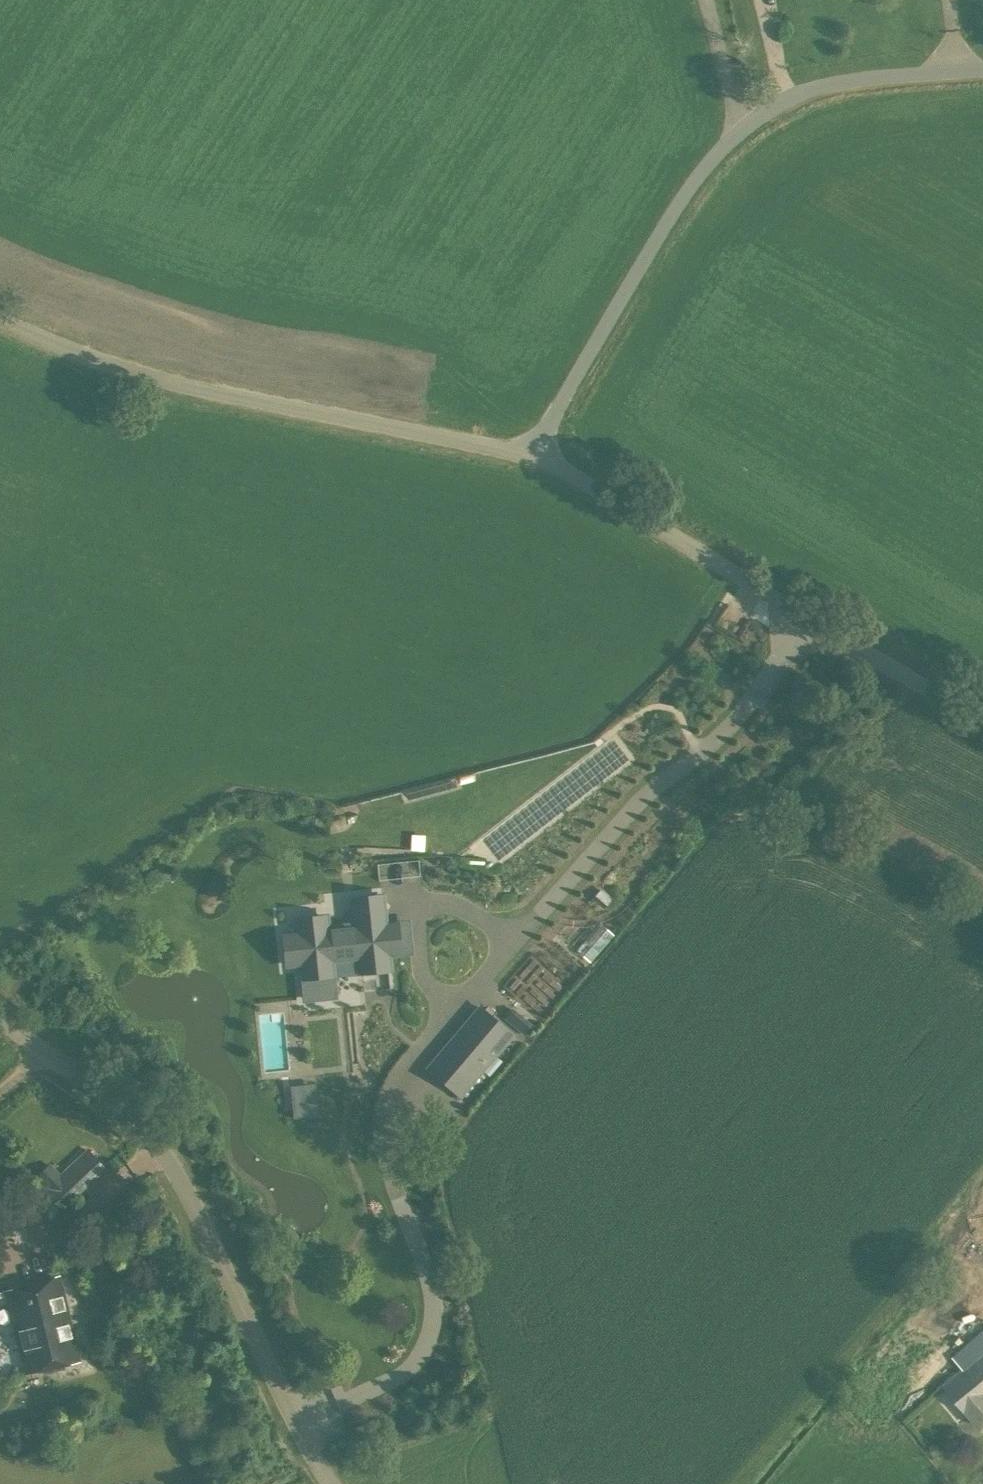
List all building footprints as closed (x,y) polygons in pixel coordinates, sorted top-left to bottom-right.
[(347,962),(347,977),(376,977),(376,962),(387,962),(387,934),(376,934),(376,905),(347,905),(347,930),(318,930),(318,919),(289,919),(289,934),(275,934),(275,962),(289,962),(289,977),(318,977),(318,962),(347,962)] [(526,999),(540,981),(519,965),(505,983),(526,999)] [(263,1070),(288,1069),(285,1001),(260,1002),(263,1070)] [(479,1008),(427,1069),(459,1096),(510,1034),(479,1008)] [(504,1018),(524,1035),(532,1025),(512,1008),(504,1018)] [(305,1117),(317,1116),(314,1084),(302,1085),(305,1117)] [(50,1163),(34,1177),(45,1188),(43,1190),(62,1211),(106,1169),(88,1147),(61,1174),(50,1163)] [(5,1289),(16,1333),(26,1373),(81,1360),(60,1275),(5,1289)] [(963,1368),(943,1384),(977,1425),(982,1420),(982,1332),(954,1357),(963,1368)]
